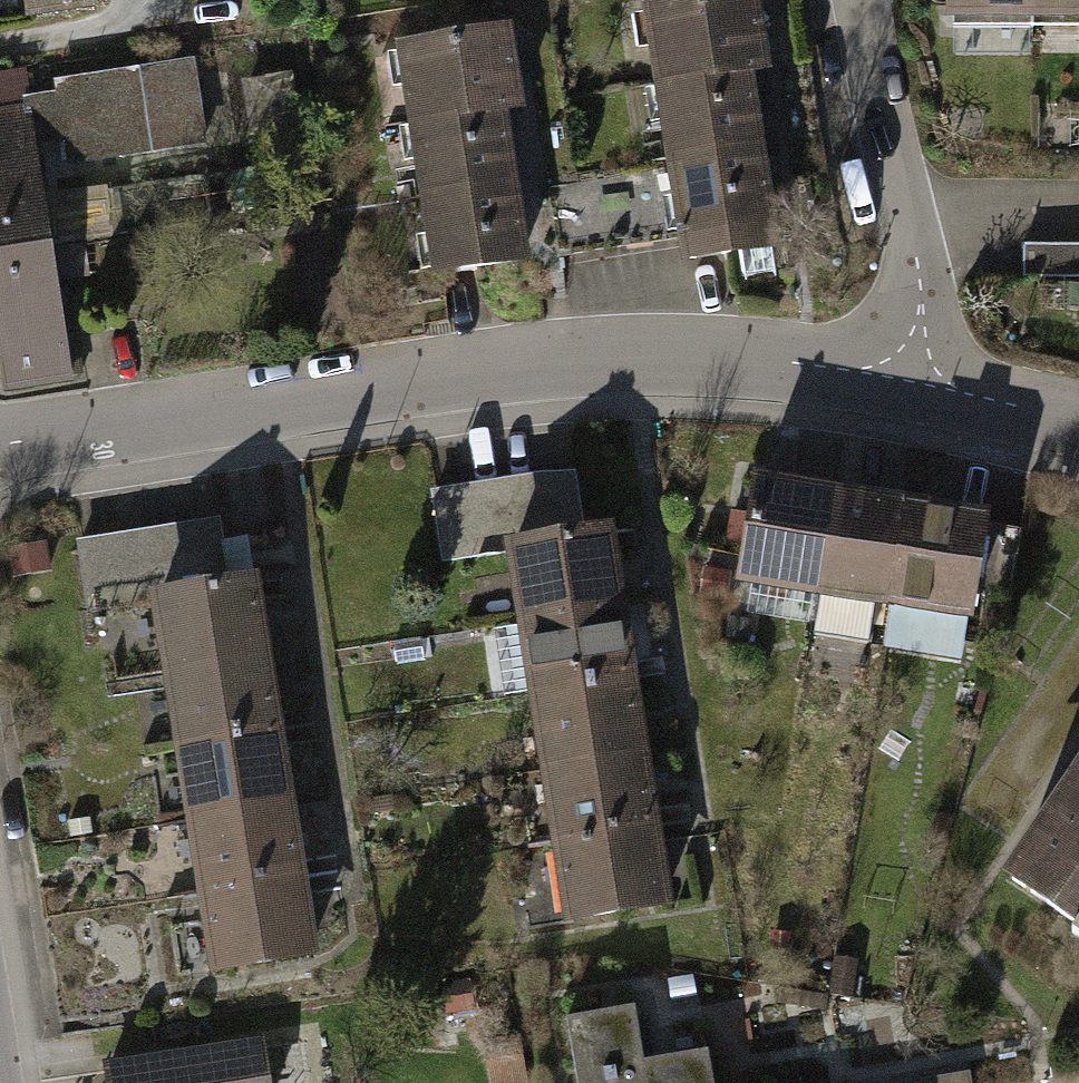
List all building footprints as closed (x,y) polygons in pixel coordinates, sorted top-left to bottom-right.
[(28,19),(97,7),(96,0),(25,0),(28,19)] [(750,70),(767,67),(755,0),(695,0),(637,10),(650,87),(750,70)] [(1026,0),(941,0),(941,16),(1026,16),(1026,0)] [(1026,16),(1078,15),(1078,0),(1026,0),(1026,16)] [(403,132),(503,115),(520,112),(507,34),(390,54),(403,132)] [(194,65),(54,82),(65,168),(205,151),(194,65)] [(664,165),(763,148),(750,70),(650,87),(664,165)] [(291,75),(242,81),(250,139),(299,133),(291,75)] [(48,250),(113,240),(105,190),(40,199),(27,111),(0,115),(0,257),(48,250)] [(417,209),(516,192),(503,115),(403,132),(417,209)] [(681,266),(781,249),(763,148),(664,165),(678,244),(681,266)] [(565,264),(678,244),(664,165),(552,184),(565,264)] [(430,285),(529,267),(516,192),(417,209),(430,285)] [(1021,246),(1022,282),(1078,281),(1078,246),(1021,246)] [(0,257),(0,373),(3,394),(68,385),(48,250),(0,257)] [(503,544),(585,532),(576,474),(429,496),(441,570),(506,561),(503,544)] [(812,601),(829,491),(752,479),(734,590),(812,601)] [(890,613),(907,503),(829,491),(812,601),(890,613)] [(967,625),(985,515),(907,503),(890,613),(967,625)] [(148,595),(229,582),(220,525),(74,547),(85,621),(150,611),(148,595)] [(515,621),(621,605),(609,528),(585,532),(503,544),(506,561),(515,621)] [(159,672),(265,656),(254,579),(229,582),(148,595),(150,611),(159,672)] [(527,698),(633,682),(621,605),(515,621),(527,698)] [(171,748),(277,732),(265,656),(159,672),(171,748)] [(539,774),(644,758),(633,682),(527,698),(539,774)] [(183,825),(289,809),(277,732),(171,748),(183,825)] [(550,851),(656,835),(644,758),(539,774),(550,851)] [(997,885),(1078,940),(1078,764),(997,885)] [(195,902),(300,886),(289,809),(183,825),(195,902)] [(562,928),(668,912),(656,835),(550,851),(562,928)] [(206,979),(312,963),(300,886),(195,902),(206,979)] [(849,965),(832,962),(825,1001),(842,1004),(849,965)] [(640,1068),(632,1016),(566,1026),(575,1082),(643,1082),(640,1068)] [(482,1049),(485,1082),(524,1082),(520,1045),(482,1049)] [(261,1046),(101,1069),(103,1082),(267,1082),(261,1046)] [(706,1058),(640,1068),(643,1082),(710,1082),(706,1058)]
